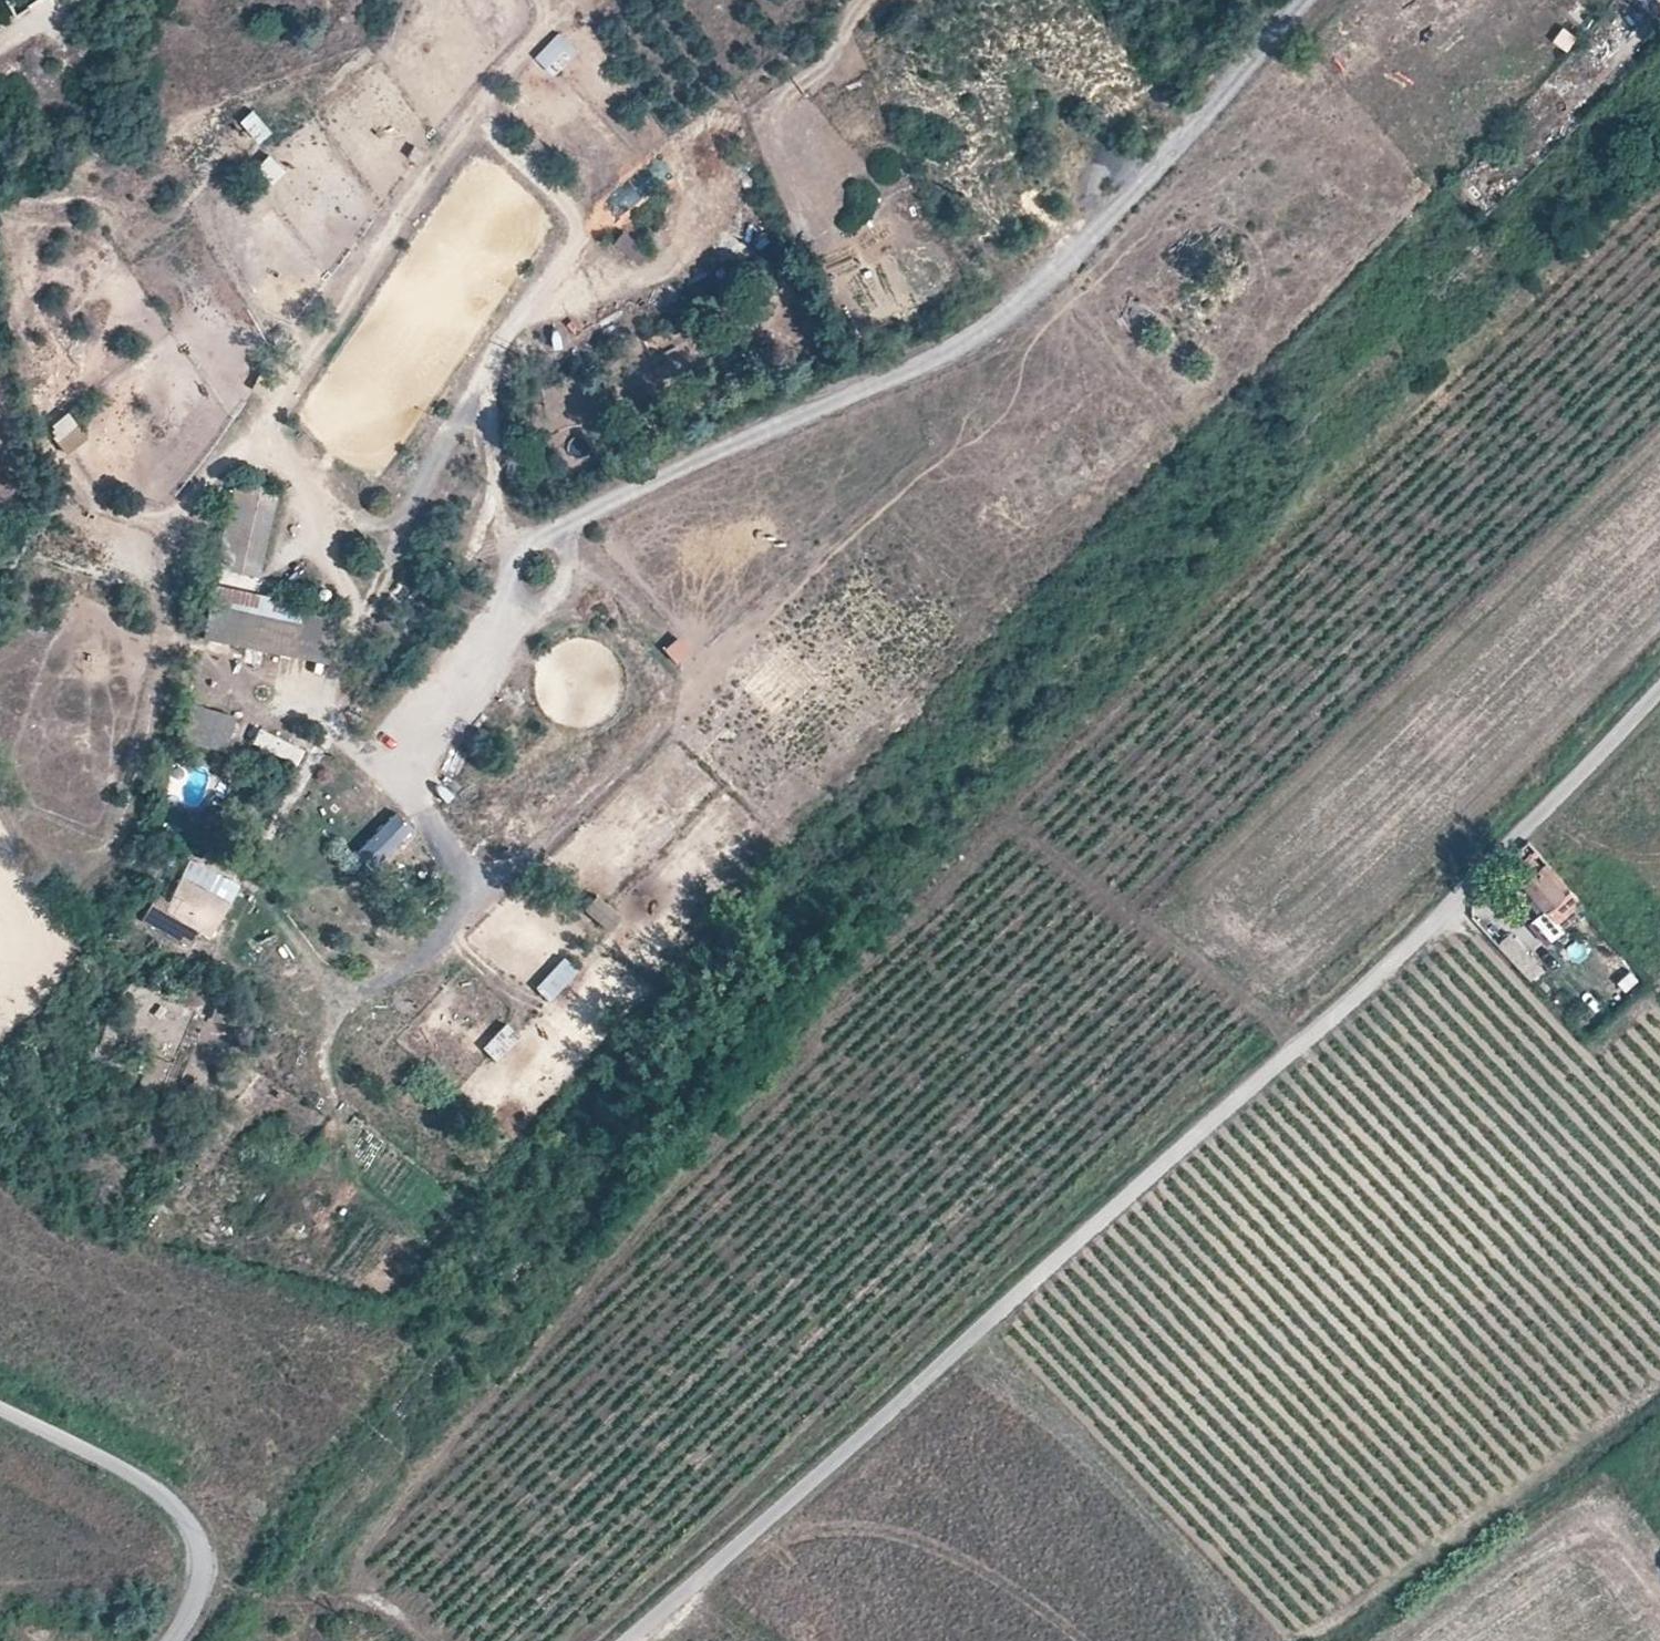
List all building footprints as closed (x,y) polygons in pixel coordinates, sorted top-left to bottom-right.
[(1549,37),(1573,51),(1596,12),(1575,0),(1571,0),(1549,37)] [(556,79),(582,54),(561,34),(536,58),(556,79)] [(1045,114),(1039,101),(1024,107),(1031,120),(1045,114)] [(66,409),(47,421),(65,449),(84,437),(66,409)] [(279,497),(234,487),(216,575),(261,585),(279,497)] [(341,608),(212,583),(201,639),(330,664),(341,608)] [(674,659),(689,647),(677,632),(662,644),(674,659)] [(208,749),(220,711),(192,703),(181,741),(208,749)] [(249,730),(245,745),(293,758),(297,743),(249,730)] [(1564,891),(1542,866),(1522,884),(1544,908),(1564,891)] [(210,936),(228,902),(179,876),(167,900),(154,893),(141,919),(191,945),(199,930),(210,936)] [(593,890),(581,905),(607,926),(619,911),(593,890)] [(1547,940),(1575,915),(1562,900),(1534,925),(1547,940)] [(1522,919),(1511,926),(1529,953),(1540,946),(1522,919)] [(1619,948),(1603,957),(1620,990),(1637,982),(1619,948)] [(550,998),(576,965),(559,951),(533,985),(550,998)] [(503,1019),(478,1042),(494,1058),(518,1035),(503,1019)]
